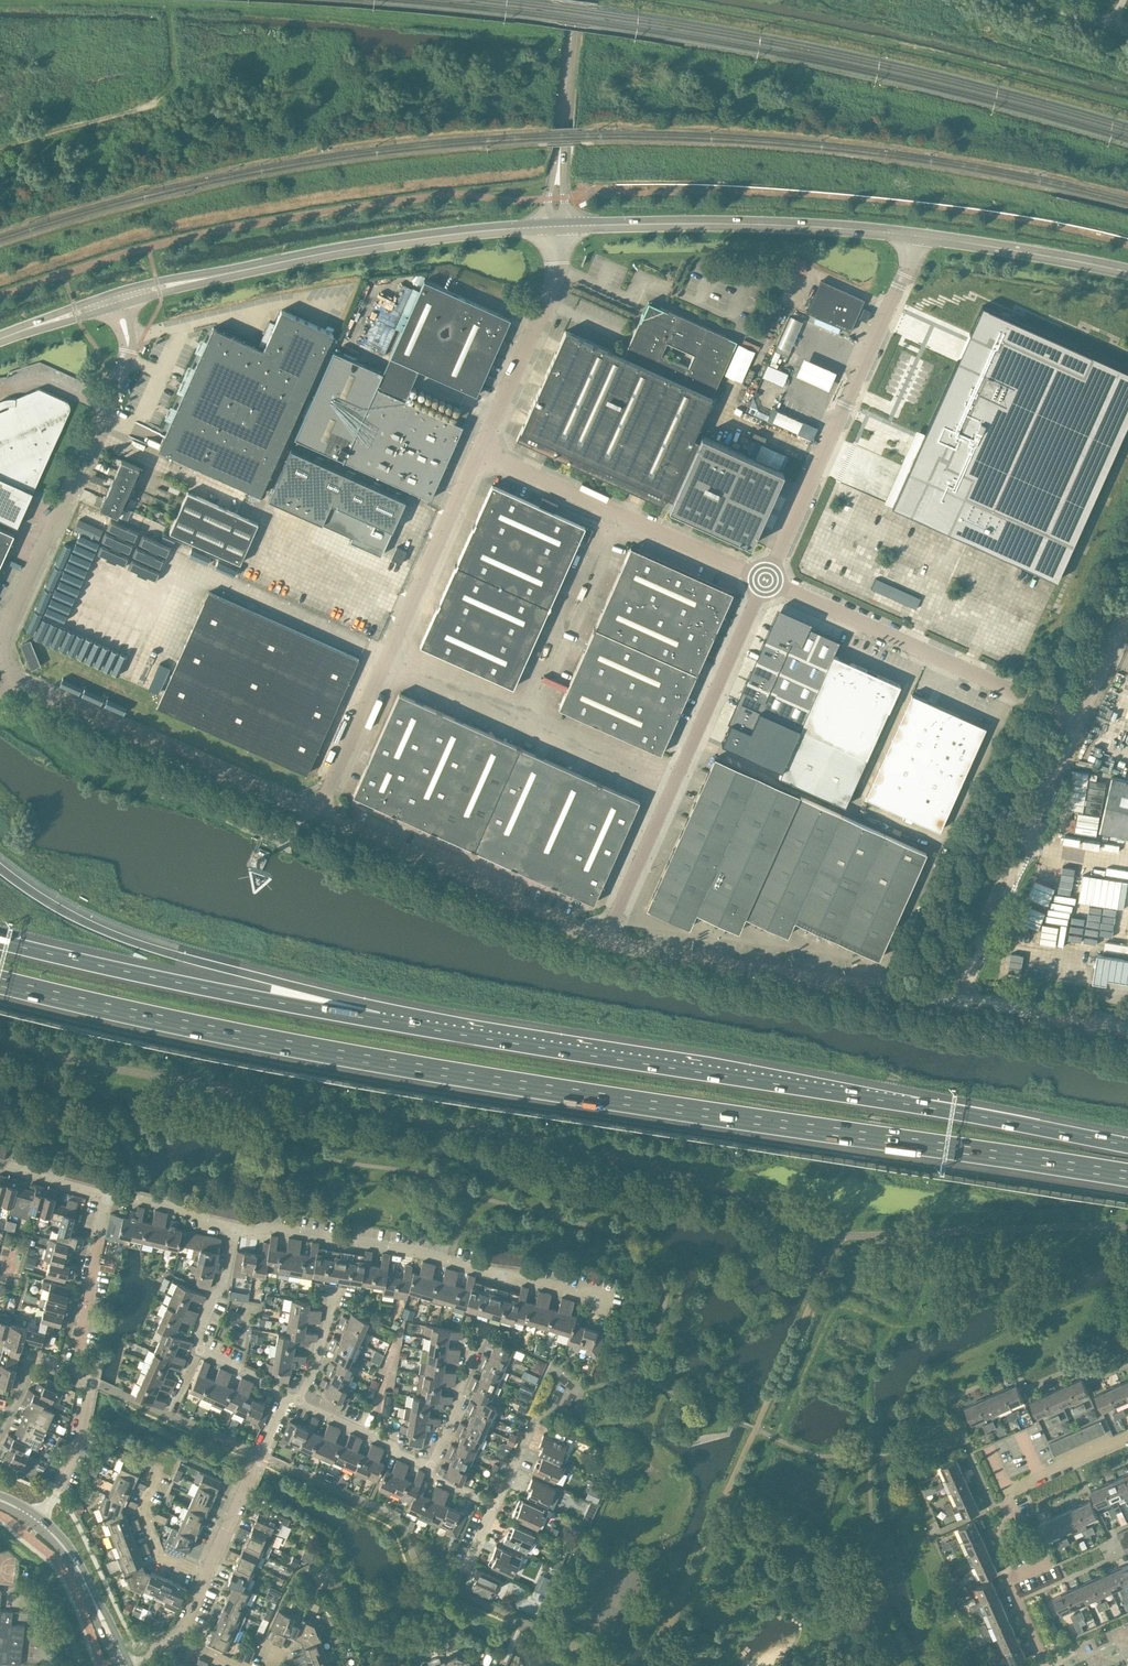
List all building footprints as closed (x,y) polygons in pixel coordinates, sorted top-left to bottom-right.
[(792,275),(779,305),(804,316),(807,311),(850,331),(864,299),(821,280),(818,286),(792,275)] [(401,330),(390,356),(476,395),(510,318),(424,280),(420,289),(413,286),(394,327),(401,330)] [(555,353),(545,375),(540,387),(527,416),(522,428),(516,439),(531,446),(547,453),(548,454),(628,490),(629,490),(646,498),(647,498),(663,505),(667,496),(672,499),(668,508),(687,516),(696,520),(750,545),(759,526),(767,508),(768,505),(775,491),(783,472),(701,435),(699,439),(694,437),(737,341),(725,335),(660,306),(648,301),(643,313),(628,345),(623,356),(617,353),(613,352),(566,330),(565,330),(560,341),(555,353)] [(892,506),(1056,580),(1127,420),(1127,371),(982,305),(969,334),(957,360),(923,436),(913,460),(892,506)] [(159,448),(158,449),(260,495),(333,333),(323,328),(308,322),(286,312),(281,309),(263,350),(213,327),(210,333),(165,434),(164,435),(159,448)] [(803,319),(789,313),(776,343),(789,349),(803,319)] [(738,344),(725,374),(741,381),(755,351),(738,344)] [(430,498),(463,425),(454,421),(404,399),(376,386),(382,372),(334,350),(294,438),(344,460),(430,498)] [(828,386),(836,368),(802,353),(794,371),(828,386)] [(389,357),(382,372),(376,386),(404,399),(417,370),(389,357)] [(14,524),(17,526),(20,520),(22,516),(32,495),(69,410),(70,409),(70,408),(70,407),(70,406),(70,404),(69,403),(68,402),(68,401),(67,401),(66,400),(39,388),(12,399),(12,400),(8,408),(0,411),(0,518),(14,524)] [(777,410),(772,421),(797,432),(802,421),(777,410)] [(291,448),(269,499),(352,536),(350,541),(381,554),(406,499),(291,448)] [(118,470),(138,479),(143,469),(122,459),(121,460),(122,461),(118,470)] [(138,479),(118,470),(113,479),(134,488),(138,479)] [(130,498),(134,488),(113,479),(109,489),(130,498)] [(434,613),(420,645),(513,686),(519,672),(525,660),(537,632),(542,620),(548,609),(549,607),(550,607),(550,606),(549,606),(550,604),(555,592),(560,580),(573,552),(578,540),(585,526),(539,505),(528,500),(524,499),(513,494),(498,487),(492,484),(491,486),(477,518),(475,522),(472,527),(473,527),(471,531),(457,562),(456,564),(455,564),(455,565),(455,567),(442,596),(441,598),(439,602),(437,607),(435,612),(434,613)] [(130,498),(109,489),(105,498),(126,508),(130,498)] [(258,522),(188,491),(170,531),(240,562),(258,522)] [(121,517),(126,508),(105,498),(101,507),(100,507),(100,508),(121,517)] [(6,551),(14,533),(0,527),(0,564),(6,551)] [(593,530),(587,527),(582,538),(588,541),(593,530)] [(401,563),(407,551),(397,546),(391,559),(401,563)] [(732,592),(631,547),(596,624),(595,624),(594,626),(593,627),(594,627),(593,629),(559,707),(660,753),(677,715),(678,715),(680,710),(695,675),(696,673),(697,673),(698,672),(697,672),(698,670),(697,670),(713,635),(716,630),(715,630),(732,592)] [(204,601),(157,707),(307,774),(358,658),(209,591),(204,601)] [(721,742),(781,769),(832,655),(839,640),(779,613),(771,630),(766,641),(767,641),(721,742)] [(871,673),(832,655),(781,769),(782,769),(779,776),(845,805),(899,685),(876,675),(877,673),(872,671),(871,673)] [(1042,662),(1036,660),(1031,670),(1037,673),(1042,662)] [(436,709),(399,693),(353,795),(391,811),(391,812),(396,814),(431,829),(431,830),(436,832),(471,847),(471,848),(473,848),(472,849),(474,850),(474,849),(476,850),(511,865),(516,868),(516,867),(551,883),(550,883),(556,886),(593,902),(639,800),(602,783),(596,781),(522,748),(522,747),(520,746),(519,745),(519,746),(516,745),(442,712),(442,711),(437,709),(436,709)] [(986,727),(911,693),(865,796),(939,830),(986,727)] [(926,852),(715,757),(647,908),(689,927),(696,912),(738,931),(745,916),(787,935),(794,920),(878,958),(926,852)] [(1112,776),(1100,830),(1127,837),(1127,780),(1112,776)] [(945,858),(938,855),(934,866),(940,868),(945,858)] [(1097,953),(1093,980),(1108,982),(1108,977),(1127,980),(1127,957),(1097,953)] [(71,1179),(74,1166),(68,1164),(64,1177),(71,1179)] [(77,1181),(81,1168),(74,1166),(71,1179),(77,1181)] [(83,1182),(87,1170),(81,1168),(77,1181),(83,1182)] [(90,1184),(93,1171),(87,1170),(83,1182),(90,1184)] [(96,1186),(100,1173),(93,1171),(90,1184),(96,1186)] [(103,1188),(106,1175),(100,1173),(96,1186),(103,1188)] [(2,1202),(9,1176),(0,1174),(0,1201),(2,1202)] [(109,1189),(113,1177),(106,1175),(103,1188),(109,1189)] [(9,1176),(2,1202),(11,1204),(11,1205),(16,1185),(17,1186),(19,1179),(9,1176)] [(113,1177),(109,1189),(115,1191),(119,1178),(113,1177)] [(31,1210),(40,1212),(47,1187),(37,1184),(35,1191),(36,1191),(30,1210),(31,1210)] [(19,1214),(26,1188),(17,1186),(16,1185),(11,1205),(11,1204),(9,1211),(19,1214)] [(47,1187),(40,1212),(56,1217),(59,1204),(54,1202),(57,1190),(47,1187)] [(36,1191),(35,1191),(26,1188),(19,1214),(29,1216),(31,1210),(30,1210),(36,1191)] [(59,1204),(56,1217),(62,1218),(58,1231),(69,1234),(69,1233),(76,1235),(79,1223),(72,1221),(76,1208),(75,1208),(77,1202),(62,1197),(60,1204),(59,1204)] [(209,1214),(216,1216),(219,1203),(212,1201),(209,1214)] [(222,1217),(225,1204),(219,1203),(216,1216),(222,1217)] [(229,1219),(232,1206),(225,1204),(222,1217),(229,1219)] [(130,1239),(142,1242),(147,1221),(142,1220),(145,1207),(138,1205),(136,1211),(137,1211),(130,1239)] [(235,1220),(238,1207),(232,1206),(229,1219),(235,1220)] [(242,1222),(245,1209),(238,1207),(235,1220),(242,1222)] [(147,1221),(142,1242),(154,1245),(161,1211),(155,1209),(152,1222),(147,1221)] [(248,1223),(251,1211),(245,1209),(242,1222),(248,1223)] [(125,1238),(130,1239),(137,1211),(136,1211),(131,1210),(129,1217),(117,1214),(111,1212),(107,1227),(105,1237),(124,1241),(125,1238)] [(161,1211),(154,1245),(165,1247),(170,1226),(169,1226),(165,1225),(168,1212),(161,1211)] [(251,1211),(248,1223),(255,1225),(258,1212),(251,1211)] [(170,1226),(165,1247),(171,1249),(170,1252),(177,1253),(179,1243),(191,1246),(194,1232),(176,1228),(178,1221),(171,1219),(170,1226)] [(75,1245),(75,1246),(81,1248),(84,1237),(76,1235),(69,1233),(69,1234),(58,1231),(56,1240),(75,1245)] [(201,1234),(194,1232),(191,1246),(194,1246),(195,1246),(198,1247),(201,1234)] [(207,1235),(201,1234),(198,1247),(204,1248),(206,1242),(207,1235)] [(277,1272),(281,1249),(276,1248),(278,1235),(271,1234),(270,1242),(269,1247),(266,1265),(267,1265),(266,1270),(277,1272)] [(207,1235),(206,1242),(220,1245),(221,1239),(207,1235)] [(281,1249),(277,1272),(289,1274),(295,1238),(288,1237),(286,1250),(281,1249)] [(47,1248),(72,1255),(75,1246),(75,1245),(56,1240),(50,1238),(47,1248)] [(295,1238),(289,1274),(301,1276),(305,1253),(299,1252),(301,1239),(295,1238)] [(261,1254),(256,1253),(253,1271),(254,1271),(266,1273),(266,1270),(267,1265),(266,1265),(269,1247),(270,1242),(264,1241),(261,1254)] [(305,1253),(301,1276),(312,1278),(313,1273),(318,1246),(319,1242),(312,1241),(310,1254),(305,1253)] [(193,1252),(192,1258),(195,1258),(223,1265),(224,1258),(217,1257),(220,1245),(206,1242),(204,1248),(198,1247),(195,1246),(194,1246),(193,1252)] [(313,1273),(312,1278),(311,1283),(312,1283),(313,1280),(356,1287),(359,1287),(359,1290),(360,1291),(361,1281),(365,1254),(364,1254),(353,1252),(318,1246),(313,1273)] [(70,1264),(72,1255),(47,1248),(44,1258),(50,1260),(51,1259),(70,1264)] [(482,1263),(484,1249),(477,1249),(475,1262),(482,1263)] [(482,1263),(489,1263),(490,1250),(484,1249),(482,1263)] [(253,1271),(256,1253),(237,1250),(233,1274),(245,1276),(246,1273),(253,1274),(254,1271),(253,1271)] [(361,1281),(372,1283),(375,1265),(370,1264),(372,1251),(365,1250),(364,1254),(365,1254),(361,1281)] [(489,1263),(495,1264),(497,1251),(490,1250),(489,1263)] [(495,1264),(502,1265),(503,1252),(497,1251),(495,1264)] [(502,1265),(508,1266),(510,1253),(503,1252),(502,1265)] [(375,1265),(372,1283),(384,1285),(384,1284),(384,1285),(387,1267),(388,1262),(389,1262),(390,1254),(383,1253),(381,1266),(375,1265)] [(508,1266),(515,1267),(517,1254),(510,1253),(508,1266)] [(515,1267),(521,1268),(523,1255),(517,1254),(515,1267)] [(530,1256),(523,1255),(521,1268),(528,1269),(530,1256)] [(223,1265),(195,1258),(194,1264),(190,1263),(189,1270),(199,1272),(196,1285),(210,1288),(214,1270),(221,1271),(223,1265)] [(53,1271),(57,1272),(62,1273),(67,1275),(73,1276),(76,1266),(70,1264),(51,1259),(50,1260),(46,1276),(51,1277),(53,1271)] [(408,1289),(420,1292),(429,1262),(423,1261),(419,1273),(411,1271),(408,1289)] [(382,1292),(395,1294),(398,1277),(392,1276),(395,1263),(389,1262),(388,1262),(387,1267),(384,1285),(384,1284),(384,1285),(382,1292)] [(429,1262),(420,1292),(431,1296),(432,1296),(437,1279),(432,1277),(436,1264),(429,1262)] [(398,1277),(395,1294),(407,1296),(408,1289),(411,1271),(412,1266),(405,1264),(403,1277),(398,1277)] [(431,1296),(430,1301),(442,1304),(443,1302),(442,1302),(452,1269),(446,1267),(442,1280),(437,1279),(432,1296),(431,1296)] [(452,1269),(442,1302),(443,1302),(454,1306),(460,1285),(455,1284),(458,1271),(452,1269)] [(460,1285),(454,1306),(465,1309),(465,1306),(466,1306),(474,1280),(475,1276),(469,1274),(465,1287),(460,1285)] [(49,1289),(49,1288),(51,1282),(44,1280),(42,1287),(49,1289)] [(466,1306),(465,1306),(465,1309),(463,1315),(464,1316),(465,1313),(466,1313),(488,1320),(510,1326),(509,1329),(510,1329),(513,1319),(512,1318),(520,1294),(519,1293),(507,1290),(496,1287),(487,1284),(474,1280),(466,1306)] [(177,1282),(172,1294),(188,1301),(191,1296),(203,1302),(206,1295),(177,1282)] [(513,1319),(524,1322),(530,1301),(525,1300),(528,1287),(522,1285),(519,1293),(520,1294),(512,1318),(513,1319)] [(59,1291),(54,1290),(49,1288),(49,1289),(47,1298),(72,1305),(75,1295),(68,1293),(64,1292),(59,1291)] [(530,1301),(524,1322),(535,1325),(545,1292),(539,1290),(535,1303),(530,1301)] [(545,1292),(535,1325),(547,1329),(553,1308),(548,1307),(551,1294),(545,1292)] [(188,1301),(172,1294),(167,1305),(196,1317),(198,1312),(186,1306),(188,1301)] [(547,1329),(558,1332),(568,1299),(562,1297),(558,1310),(553,1308),(547,1329)] [(69,1315),(72,1305),(47,1298),(44,1308),(69,1315)] [(292,1298),(290,1311),(321,1316),(322,1309),(309,1307),(310,1301),(292,1298)] [(558,1332),(569,1335),(575,1315),(576,1316),(576,1315),(570,1313),(574,1301),(568,1299),(558,1332)] [(167,1305),(162,1315),(179,1323),(181,1318),(193,1324),(196,1317),(167,1305)] [(44,1308),(40,1324),(53,1328),(54,1322),(67,1325),(69,1315),(44,1308)] [(290,1311),(288,1323),(306,1325),(306,1320),(320,1322),(321,1316),(290,1311)] [(343,1315),(340,1320),(363,1331),(366,1324),(372,1327),(374,1322),(352,1312),(349,1318),(343,1315)] [(0,1321),(0,1340),(4,1341),(5,1341),(10,1322),(11,1322),(12,1316),(2,1313),(0,1321)] [(186,1339),(189,1333),(176,1328),(179,1323),(162,1315),(157,1327),(164,1330),(165,1330),(181,1337),(186,1339)] [(578,1350),(579,1346),(585,1326),(580,1324),(582,1317),(576,1316),(575,1315),(569,1335),(567,1343),(573,1345),(572,1348),(578,1350)] [(344,1329),(342,1334),(364,1344),(366,1341),(360,1338),(363,1331),(340,1320),(337,1326),(344,1329)] [(2,1351),(19,1355),(23,1337),(26,1326),(11,1322),(10,1322),(5,1341),(4,1341),(2,1350),(2,1351)] [(306,1325),(288,1323),(286,1334),(304,1337),(309,1338),(309,1339),(317,1340),(318,1333),(305,1331),(306,1325)] [(23,1337),(48,1344),(53,1328),(40,1324),(38,1330),(26,1326),(23,1337)] [(426,1325),(424,1333),(431,1334),(430,1338),(448,1341),(449,1336),(462,1338),(463,1331),(461,1331),(426,1325)] [(579,1346),(586,1348),(585,1352),(596,1355),(603,1331),(585,1326),(579,1346)] [(165,1330),(164,1330),(160,1340),(176,1348),(178,1343),(190,1348),(193,1342),(186,1339),(181,1337),(165,1330)] [(278,1332),(276,1345),(294,1348),(295,1343),(308,1345),(309,1339),(309,1338),(304,1337),(286,1334),(278,1332)] [(364,1344),(342,1334),(340,1339),(333,1336),(330,1342),(353,1353),(356,1346),(362,1349),(364,1344)] [(494,1346),(491,1351),(514,1361),(516,1357),(510,1354),(513,1347),(490,1337),(487,1343),(494,1346)] [(430,1338),(428,1350),(459,1355),(460,1348),(447,1346),(448,1341),(430,1338)] [(176,1348),(160,1340),(155,1351),(183,1364),(186,1358),(174,1353),(176,1348)] [(353,1353),(330,1342),(327,1348),(334,1351),(332,1357),(339,1360),(339,1359),(354,1366),(355,1366),(356,1362),(350,1360),(353,1353)] [(294,1348),(276,1345),(274,1356),(299,1361),(305,1362),(306,1355),(293,1353),(294,1348)] [(422,1349),(420,1361),(421,1361),(444,1364),(445,1359),(458,1361),(459,1355),(428,1350),(422,1349)] [(19,1355),(2,1351),(0,1357),(0,1381),(11,1384),(12,1379),(18,1381),(22,1367),(16,1365),(19,1355)] [(155,1351),(150,1362),(167,1370),(169,1365),(181,1370),(183,1364),(155,1351)] [(483,1353),(480,1359),(503,1369),(506,1362),(512,1365),(514,1361),(491,1351),(489,1356),(483,1353)] [(276,1369),(275,1375),(289,1378),(291,1366),(298,1367),(299,1361),(274,1356),(271,1355),(270,1362),(267,1361),(266,1368),(276,1369)] [(330,1361),(328,1367),(351,1378),(354,1371),(360,1373),(362,1369),(355,1366),(354,1366),(339,1359),(339,1360),(337,1364),(330,1361)] [(503,1369),(480,1359),(477,1365),(484,1368),(482,1373),(504,1383),(506,1379),(500,1376),(503,1369)] [(204,1360),(190,1391),(200,1396),(202,1393),(210,1377),(205,1375),(210,1363),(204,1360)] [(421,1361),(419,1372),(420,1372),(425,1373),(455,1378),(456,1378),(456,1372),(443,1370),(444,1364),(421,1361)] [(167,1370),(150,1362),(145,1373),(174,1386),(176,1380),(164,1374),(167,1370)] [(214,1379),(210,1377),(202,1393),(200,1396),(212,1402),(214,1399),(213,1398),(226,1370),(220,1367),(214,1379)] [(351,1378),(328,1367),(325,1373),(332,1376),(330,1381),(329,1381),(349,1390),(352,1392),(354,1387),(348,1385),(351,1378)] [(212,1402),(212,1404),(222,1408),(224,1403),(231,1387),(227,1384),(232,1372),(226,1370),(213,1398),(214,1399),(212,1402)] [(420,1372),(418,1384),(440,1388),(441,1383),(454,1385),(455,1378),(425,1373),(420,1372)] [(145,1373),(140,1384),(157,1391),(159,1386),(171,1392),(174,1386),(145,1373)] [(473,1375),(470,1381),(493,1391),(496,1385),(502,1387),(504,1383),(482,1373),(479,1378),(473,1375)] [(289,1378),(275,1375),(274,1382),(288,1385),(289,1378)] [(231,1387),(224,1403),(234,1408),(235,1408),(248,1379),(242,1377),(236,1389),(231,1387)] [(344,1401),(347,1403),(349,1397),(346,1395),(349,1390),(329,1381),(330,1381),(323,1378),(320,1384),(327,1387),(319,1404),(332,1410),(338,1398),(344,1401)] [(1082,1378),(1069,1384),(1076,1400),(1089,1394),(1082,1378)] [(244,1416),(253,1396),(248,1394),(254,1382),(248,1379),(235,1408),(234,1408),(233,1411),(244,1416)] [(48,1386),(43,1384),(39,1381),(34,1390),(35,1390),(34,1391),(52,1399),(52,1400),(58,1402),(65,1386),(55,1381),(52,1388),(48,1386)] [(472,1396),(479,1399),(479,1398),(494,1405),(494,1404),(494,1405),(496,1401),(490,1398),(493,1391),(470,1381),(467,1387),(474,1390),(472,1396)] [(1127,1399),(1121,1383),(1108,1389),(1116,1405),(1127,1399)] [(154,1396),(157,1391),(140,1384),(135,1395),(164,1408),(167,1402),(154,1396)] [(418,1384),(416,1395),(421,1396),(421,1397),(444,1401),(451,1402),(453,1395),(440,1393),(440,1388),(418,1384)] [(1017,1384),(1004,1390),(1011,1406),(1024,1400),(1017,1384)] [(1069,1384),(1056,1390),(1063,1405),(1076,1400),(1069,1384)] [(48,1408),(52,1400),(52,1399),(34,1391),(35,1390),(34,1390),(28,1388),(24,1398),(30,1401),(30,1400),(48,1408)] [(1102,1411),(1116,1405),(1108,1389),(1095,1395),(1102,1411)] [(991,1396),(998,1411),(1011,1406),(1004,1390),(991,1396)] [(1050,1411),(1063,1405),(1056,1390),(1043,1395),(1050,1411)] [(411,1407),(429,1410),(430,1405),(443,1407),(444,1401),(421,1397),(421,1396),(416,1395),(413,1395),(411,1407)] [(1050,1411),(1043,1395),(1030,1401),(1037,1417),(1050,1411)] [(271,1404),(253,1396),(244,1416),(243,1419),(261,1427),(271,1404)] [(985,1417),(998,1411),(991,1396),(978,1401),(985,1417)] [(338,1413),(344,1401),(338,1398),(332,1410),(338,1413)] [(470,1400),(467,1406),(490,1416),(494,1410),(500,1412),(502,1408),(494,1405),(494,1404),(494,1405),(479,1398),(479,1399),(477,1403),(470,1400)] [(54,1410),(48,1408),(30,1400),(30,1401),(26,1409),(50,1420),(54,1410)] [(985,1417),(978,1401),(965,1407),(972,1423),(985,1417)] [(1084,1403),(1079,1406),(1081,1412),(1087,1409),(1084,1403)] [(406,1406),(404,1417),(406,1418),(409,1418),(409,1419),(434,1423),(434,1424),(440,1425),(441,1418),(428,1415),(429,1410),(411,1407),(406,1406)] [(471,1415),(469,1420),(492,1430),(493,1426),(487,1423),(490,1416),(467,1406),(465,1412),(471,1415)] [(1073,1408),(1076,1414),(1081,1412),(1079,1406),(1073,1408)] [(1124,1408),(1118,1411),(1121,1417),(1126,1415),(1124,1408)] [(46,1429),(50,1420),(26,1409),(22,1418),(46,1429)] [(1019,1409),(1013,1412),(1016,1418),(1022,1416),(1019,1409)] [(1121,1417),(1118,1411),(1113,1413),(1116,1420),(1121,1417)] [(1011,1420),(1016,1418),(1013,1412),(1008,1414),(1011,1420)] [(1058,1415),(1053,1417),(1056,1423),(1061,1421),(1058,1415)] [(299,1448),(309,1452),(318,1433),(313,1431),(319,1419),(312,1416),(307,1428),(299,1448)] [(42,1438),(46,1429),(22,1418),(18,1427),(42,1438)] [(402,1424),(400,1430),(410,1432),(408,1445),(423,1447),(424,1440),(426,1428),(433,1430),(434,1424),(434,1423),(409,1419),(409,1418),(406,1418),(405,1424),(402,1424)] [(292,1445),(299,1448),(307,1428),(290,1420),(280,1443),(290,1448),(292,1445)] [(460,1422),(458,1428),(481,1438),(484,1431),(490,1434),(492,1430),(469,1420),(467,1425),(460,1422)] [(1101,1420),(1095,1423),(1100,1435),(1106,1432),(1101,1420)] [(993,1421),(988,1423),(991,1429),(996,1427),(993,1421)] [(318,1433),(309,1452),(321,1458),(322,1455),(322,1454),(334,1426),(328,1423),(323,1435),(318,1433)] [(1089,1426),(1094,1438),(1100,1435),(1095,1423),(1089,1426)] [(322,1455),(333,1459),(340,1443),(335,1441),(341,1429),(334,1426),(322,1454),(322,1455)] [(1083,1428),(1089,1440),(1094,1438),(1089,1426),(1083,1428)] [(42,1438),(18,1427),(14,1436),(32,1444),(32,1445),(38,1448),(42,1438)] [(462,1437),(459,1442),(482,1452),(484,1448),(478,1445),(481,1438),(458,1428),(455,1434),(462,1437)] [(1078,1431),(1083,1443),(1089,1440),(1083,1428),(1078,1431)] [(1072,1433),(1077,1445),(1083,1443),(1078,1431),(1072,1433)] [(14,1436),(8,1433),(4,1443),(10,1446),(10,1445),(28,1453),(32,1445),(32,1444),(14,1436)] [(340,1443),(333,1459),(343,1464),(356,1436),(350,1433),(345,1445),(340,1443)] [(538,1453),(542,1454),(559,1462),(567,1444),(543,1433),(540,1441),(543,1443),(538,1453)] [(1066,1436),(1072,1448),(1077,1445),(1072,1433),(1066,1436)] [(356,1436),(343,1464),(354,1469),(362,1452),(357,1450),(362,1438),(356,1436)] [(1061,1438),(1066,1450),(1072,1448),(1066,1436),(1061,1438)] [(1055,1441),(1060,1453),(1066,1450),(1061,1438),(1055,1441)] [(1060,1453),(1055,1441),(1049,1443),(1055,1455),(1060,1453)] [(451,1443),(448,1449),(471,1460),(474,1453),(480,1456),(482,1452),(459,1442),(457,1446),(451,1443)] [(362,1452),(354,1469),(365,1474),(378,1445),(372,1443),(367,1455),(362,1452)] [(10,1445),(10,1446),(6,1455),(10,1457),(15,1459),(19,1461),(16,1467),(27,1472),(34,1456),(28,1453),(10,1445)] [(384,1448),(378,1445),(365,1474),(376,1479),(384,1463),(379,1460),(384,1448)] [(452,1458),(450,1463),(472,1473),(474,1469),(468,1467),(471,1460),(448,1449),(445,1455),(452,1458)] [(124,1460),(118,1472),(136,1479),(141,1468),(135,1465),(138,1459),(124,1452),(121,1459),(124,1460)] [(559,1462),(542,1454),(538,1464),(535,1463),(531,1471),(555,1482),(560,1470),(562,1471),(565,1465),(559,1462)] [(378,1485),(390,1490),(403,1462),(397,1459),(391,1471),(386,1469),(378,1485)] [(947,1479),(963,1472),(957,1459),(941,1466),(947,1479)] [(403,1462),(390,1490),(401,1495),(408,1479),(403,1477),(409,1465),(403,1462)] [(472,1473),(450,1463),(447,1468),(441,1465),(438,1472),(467,1485),(472,1473)] [(178,1467),(175,1473),(181,1476),(183,1469),(178,1467)] [(408,1479),(401,1495),(411,1500),(419,1484),(421,1479),(422,1479),(425,1472),(418,1469),(413,1481),(408,1479)] [(118,1472),(113,1483),(130,1491),(134,1484),(144,1489),(146,1484),(136,1479),(118,1472)] [(199,1484),(216,1492),(221,1480),(204,1472),(199,1484)] [(969,1485),(963,1472),(947,1479),(953,1492),(969,1485)] [(181,1476),(175,1473),(172,1480),(177,1482),(181,1476)] [(1117,1479),(1124,1495),(1127,1501),(1127,1500),(1127,1474),(1117,1479)] [(531,1486),(527,1496),(547,1505),(553,1507),(561,1489),(558,1488),(532,1476),(528,1485),(531,1486)] [(939,1476),(933,1479),(935,1484),(941,1482),(939,1476)] [(408,1507),(406,1510),(418,1515),(427,1496),(422,1494),(427,1482),(422,1479),(421,1479),(411,1500),(408,1507)] [(1117,1479),(1104,1485),(1111,1500),(1111,1501),(1113,1507),(1114,1506),(1114,1507),(1117,1513),(1122,1510),(1119,1504),(1117,1498),(1124,1495),(1117,1479)] [(941,1482),(935,1484),(937,1490),(944,1487),(941,1482)] [(113,1483),(108,1494),(108,1495),(124,1502),(136,1508),(138,1503),(127,1498),(130,1491),(113,1483)] [(216,1492),(199,1484),(194,1495),(211,1503),(216,1492)] [(974,1497),(969,1485),(953,1492),(959,1504),(974,1497)] [(1108,1509),(1113,1507),(1111,1501),(1111,1500),(1104,1485),(1091,1490),(1101,1512),(1108,1509)] [(431,1498),(427,1496),(418,1515),(417,1517),(428,1522),(443,1489),(437,1486),(431,1498)] [(443,1489),(428,1522),(438,1526),(439,1525),(440,1522),(441,1522),(448,1505),(443,1503),(449,1491),(443,1489)] [(167,1497),(172,1499),(175,1493),(170,1490),(167,1497)] [(106,1523),(108,1522),(108,1521),(124,1515),(121,1508),(124,1502),(108,1495),(108,1494),(105,1493),(101,1503),(102,1507),(100,1507),(106,1523)] [(206,1514),(211,1503),(194,1495),(188,1507),(206,1514)] [(169,1506),(172,1499),(167,1497),(164,1504),(169,1506)] [(543,1508),(519,1497),(511,1515),(537,1527),(543,1514),(546,1515),(549,1508),(544,1506),(543,1508)] [(974,1497),(959,1504),(953,1507),(946,1510),(949,1515),(961,1510),(964,1517),(980,1510),(974,1497)] [(1090,1500),(1078,1506),(1085,1522),(1097,1516),(1090,1500)] [(950,1502),(944,1504),(946,1510),(953,1507),(950,1502)] [(441,1522),(440,1522),(439,1525),(446,1528),(445,1531),(456,1536),(466,1513),(448,1505),(441,1522)] [(259,1512),(254,1523),(271,1531),(277,1534),(278,1533),(282,1523),(288,1526),(291,1519),(278,1513),(268,1508),(264,1506),(261,1513),(259,1512)] [(1078,1506),(1065,1512),(1072,1527),(1071,1528),(1074,1534),(1082,1530),(1087,1528),(1085,1522),(1078,1506)] [(1113,1507),(1108,1509),(1112,1518),(1118,1516),(1116,1513),(1117,1513),(1114,1507),(1114,1506),(1113,1507)] [(201,1526),(206,1514),(188,1507),(183,1518),(201,1526)] [(157,1512),(154,1519),(166,1524),(169,1518),(157,1512)] [(1059,1533),(1072,1527),(1065,1512),(1052,1517),(1059,1533)] [(108,1522),(112,1533),(141,1522),(139,1517),(128,1522),(125,1514),(124,1515),(108,1521),(108,1522)] [(1059,1533),(1052,1517),(1039,1523),(1046,1539),(1059,1533)] [(195,1538),(201,1526),(183,1518),(178,1530),(195,1538)] [(978,1528),(981,1527),(978,1519),(959,1527),(965,1540),(981,1533),(978,1528)] [(112,1533),(108,1535),(112,1547),(117,1545),(134,1538),(131,1531),(142,1527),(141,1522),(112,1533)] [(254,1523),(248,1535),(266,1543),(272,1545),(277,1534),(271,1531),(254,1523)] [(537,1534),(514,1524),(510,1533),(507,1532),(503,1541),(527,1551),(532,1539),(534,1540),(537,1534)] [(172,1527),(164,1545),(167,1547),(181,1553),(185,1555),(188,1548),(190,1549),(195,1538),(178,1530),(172,1527)] [(1087,1528),(1082,1530),(1085,1536),(1090,1534),(1088,1528),(1087,1528)] [(1120,1539),(1127,1536),(1127,1528),(1117,1533),(1120,1539)] [(237,1530),(235,1534),(246,1539),(243,1546),(261,1554),(267,1557),(272,1545),(266,1543),(248,1535),(245,1533),(237,1530)] [(971,1553),(986,1546),(981,1533),(965,1540),(971,1553)] [(1120,1539),(1122,1545),(1127,1542),(1127,1536),(1120,1539)] [(957,1537),(950,1540),(953,1546),(959,1543),(957,1537)] [(1067,1537),(1062,1539),(1065,1545),(1070,1543),(1067,1537)] [(137,1545),(134,1538),(117,1545),(121,1557),(139,1550),(149,1546),(148,1541),(137,1545)] [(1062,1539),(1056,1542),(1059,1548),(1065,1545),(1062,1539)] [(521,1556),(496,1545),(488,1563),(512,1574),(521,1556)] [(121,1557),(117,1558),(122,1570),(123,1569),(123,1570),(142,1562),(142,1563),(143,1562),(140,1555),(151,1551),(149,1546),(139,1550),(121,1557)] [(243,1546),(238,1558),(255,1566),(256,1566),(261,1554),(243,1546)] [(976,1566),(992,1559),(986,1546),(971,1553),(976,1566)] [(238,1558),(233,1569),(250,1577),(256,1566),(255,1566),(238,1558)] [(992,1559),(976,1566),(982,1578),(998,1571),(992,1559)] [(144,1570),(142,1563),(142,1562),(123,1570),(129,1584),(131,1584),(132,1587),(143,1592),(144,1589),(143,1589),(151,1573),(150,1572),(144,1570)] [(968,1563),(962,1566),(964,1571),(970,1568),(968,1563)] [(1117,1569),(1124,1585),(1127,1583),(1127,1564),(1117,1569)] [(500,1578),(476,1567),(472,1576),(475,1577),(471,1587),(492,1596),(500,1578)] [(233,1569),(228,1581),(234,1584),(234,1583),(245,1588),(250,1577),(233,1569)] [(1105,1575),(1112,1590),(1119,1587),(1125,1599),(1127,1598),(1127,1593),(1127,1591),(1124,1585),(1117,1569),(1105,1575)] [(144,1589),(155,1594),(163,1576),(151,1571),(150,1572),(151,1573),(143,1589),(144,1589)] [(546,1593),(553,1579),(541,1573),(534,1588),(546,1593)] [(1105,1575),(1092,1580),(1099,1596),(1112,1590),(1105,1575)] [(163,1576),(155,1594),(166,1599),(174,1582),(163,1576)] [(976,1587),(982,1600),(998,1593),(992,1580),(976,1587)] [(1099,1596),(1092,1580),(1080,1586),(1086,1602),(1099,1596)] [(186,1587),(174,1582),(166,1599),(164,1605),(176,1610),(186,1587)] [(234,1584),(229,1595),(246,1603),(246,1602),(251,1591),(245,1588),(234,1583),(234,1584)] [(1067,1592),(1074,1607),(1086,1602),(1080,1586),(1067,1592)] [(1074,1607),(1067,1592),(1054,1597),(1061,1613),(1074,1607)] [(976,1603),(970,1606),(972,1611),(978,1608),(982,1615),(988,1612),(988,1613),(1004,1606),(998,1593),(982,1600),(976,1603)] [(229,1595),(223,1607),(245,1616),(250,1604),(246,1602),(246,1603),(229,1595)] [(974,1597),(968,1600),(970,1606),(976,1603),(974,1597)] [(1102,1602),(1096,1605),(1099,1611),(1105,1608),(1102,1602)] [(1009,1619),(1004,1606),(988,1613),(994,1626),(1009,1619)] [(223,1607),(218,1618),(220,1619),(240,1628),(244,1619),(245,1616),(244,1616),(241,1614),(223,1607)] [(135,1608),(132,1613),(134,1614),(139,1616),(141,1611),(135,1609),(135,1608)] [(11,1664),(20,1665),(25,1625),(12,1624),(13,1619),(13,1611),(0,1609),(0,1662),(11,1664)] [(270,1627),(272,1627),(277,1630),(282,1632),(288,1619),(290,1615),(278,1609),(274,1619),(271,1625),(270,1627)] [(288,1619),(282,1632),(287,1634),(294,1637),(295,1636),(294,1636),(301,1620),(302,1619),(302,1617),(291,1611),(290,1615),(288,1619)] [(1082,1611),(1076,1613),(1079,1620),(1085,1617),(1082,1611)] [(1079,1620),(1076,1613),(1071,1616),(1074,1622),(1079,1620)] [(301,1620),(294,1636),(295,1636),(300,1639),(303,1645),(303,1646),(319,1640),(321,1639),(316,1624),(314,1625),(313,1621),(307,1619),(302,1617),(302,1619),(301,1620)] [(218,1619),(213,1629),(230,1637),(231,1637),(230,1637),(234,1639),(240,1628),(220,1619),(218,1618),(218,1619)] [(999,1638),(1015,1631),(1009,1619),(994,1626),(999,1638)] [(985,1623),(979,1626),(981,1631),(988,1628),(985,1623)] [(988,1628),(981,1631),(984,1636),(990,1633),(988,1628)] [(213,1629),(208,1641),(225,1649),(230,1637),(231,1637),(230,1637),(213,1629)] [(999,1638),(1005,1651),(1021,1644),(1015,1631),(999,1638)] [(280,1636),(276,1634),(275,1633),(272,1641),(277,1643),(280,1636)] [(282,1645),(285,1638),(280,1636),(277,1643),(282,1645)] [(304,1654),(293,1658),(295,1663),(306,1658),(324,1652),(319,1640),(303,1646),(303,1645),(301,1646),(304,1654)] [(999,1654),(993,1656),(995,1662),(1007,1656),(1011,1664),(1026,1657),(1021,1644),(1005,1651),(999,1654)] [(243,1659),(250,1662),(256,1648),(249,1645),(243,1659)] [(183,1657),(186,1650),(181,1648),(177,1655),(183,1657)] [(996,1648),(990,1651),(993,1656),(999,1654),(996,1648)] [(295,1663),(297,1665),(301,1665),(308,1663),(309,1665),(322,1665),(329,1664),(328,1663),(324,1652),(306,1658),(295,1663)] [(468,1662),(470,1659),(459,1655),(456,1656),(455,1654),(440,1660),(441,1662),(443,1665),(466,1665),(468,1662)] [(427,1660),(429,1665),(443,1665),(441,1662),(440,1660),(439,1655),(427,1660)]
